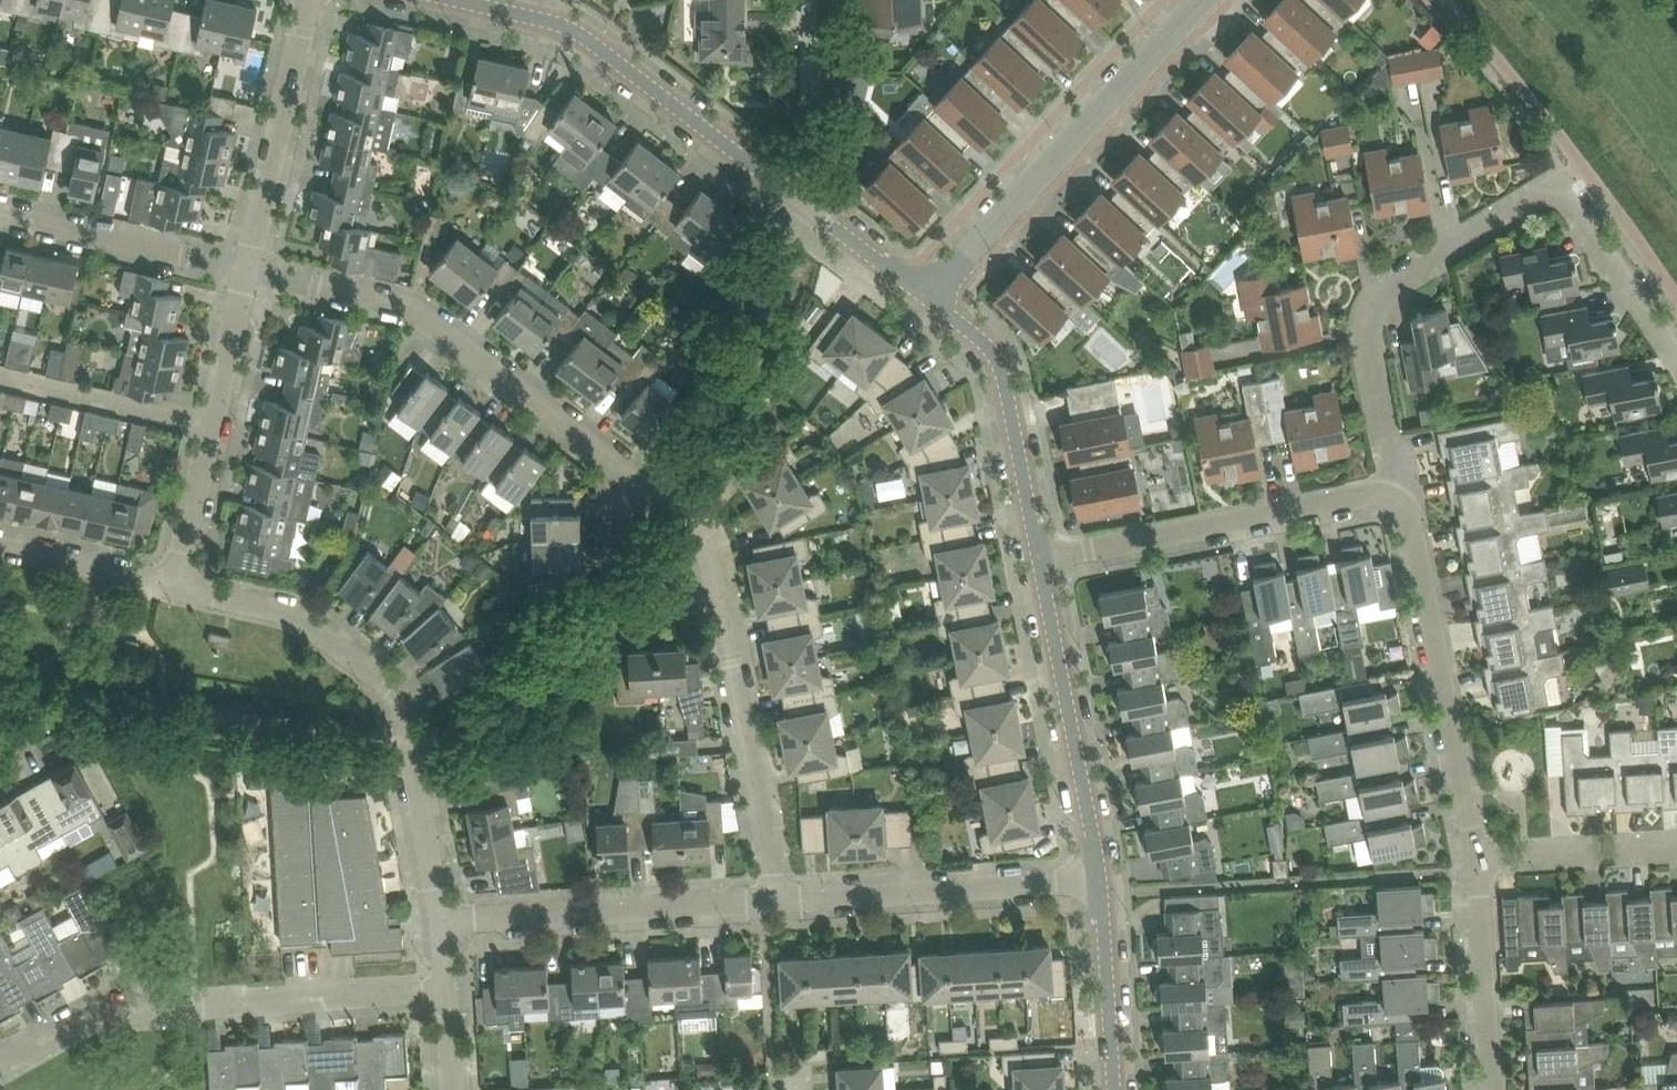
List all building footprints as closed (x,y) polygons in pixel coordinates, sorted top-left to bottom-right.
[(19,12),(22,0),(0,0),(0,8),(19,12)] [(62,10),(64,0),(22,0),(19,12),(29,14),(44,18),(47,6),(62,10)] [(100,30),(106,0),(64,0),(62,10),(77,13),(74,25),(100,30)] [(143,28),(149,0),(106,0),(100,30),(125,36),(128,25),(143,28)] [(139,44),(154,48),(155,43),(180,49),(188,11),(173,8),(175,0),(149,0),(143,28),(139,44)] [(223,46),(233,3),(221,0),(207,0),(203,15),(188,11),(180,49),(205,54),(208,43),(223,46)] [(730,61),(748,61),(748,43),(745,43),(745,0),(712,0),(712,31),(702,31),(702,57),(731,57),(730,61)] [(867,21),(874,20),(874,27),(881,33),(892,33),(897,26),(897,24),(920,23),(920,0),(866,0),(867,21)] [(1014,21),(1058,62),(1081,38),(1073,31),(1088,15),(1095,22),(1096,22),(1072,0),(1034,0),(1014,21)] [(1096,22),(1116,0),(1072,0),(1096,22)] [(1267,16),(1311,57),(1348,16),(1331,0),(1281,0),(1267,16)] [(1348,16),(1349,16),(1345,12),(1357,0),(1331,0),(1348,16)] [(233,3),(223,46),(238,50),(235,61),(246,64),(258,8),(233,3)] [(19,12),(16,27),(26,30),(29,14),(19,12)] [(1252,32),(1229,56),(1237,63),(1273,97),(1311,57),(1267,16),(1266,16),(1274,23),(1259,39),(1252,32)] [(350,32),(345,57),(360,61),(391,68),(395,53),(409,56),(416,27),(401,24),(400,28),(383,24),(369,21),(366,35),(350,32)] [(1014,21),(976,62),(1020,103),(1043,78),(1035,72),(1050,56),(1057,63),(1058,62),(1014,21)] [(1433,25),(1421,39),(1430,47),(1442,34),(1433,25)] [(942,32),(932,42),(936,46),(946,36),(942,32)] [(1379,47),(1370,57),(1380,67),(1390,56),(1379,47)] [(6,64),(9,50),(0,48),(0,62),(6,64)] [(1419,78),(1444,74),(1439,48),(1437,48),(1415,52),(1419,78)] [(1395,83),(1419,78),(1415,52),(1390,57),(1395,83)] [(493,116),(495,103),(505,63),(479,57),(473,82),(460,79),(454,107),(493,116)] [(341,71),(336,97),(351,100),(382,107),(386,93),(395,95),(401,70),(391,68),(360,61),(358,68),(357,75),(341,71)] [(976,62),(939,102),(982,143),(1005,119),(998,112),(1012,96),(1020,103),(976,62)] [(496,103),(493,116),(518,122),(516,128),(524,134),(528,125),(545,102),(538,97),(524,94),(530,69),(505,63),(496,103)] [(1214,72),(1191,97),(1199,104),(1235,138),(1273,97),(1237,63),(1221,79),(1214,72)] [(863,97),(848,83),(848,95),(861,106),(863,97)] [(156,84),(153,96),(165,99),(168,87),(156,84)] [(552,128),(570,141),(596,108),(575,92),(559,113),(545,102),(528,125),(524,134),(539,146),(552,128)] [(212,93),(208,111),(225,114),(234,116),(238,99),(212,93)] [(332,111),(327,136),(373,147),(388,150),(397,111),(382,107),(336,97),(335,97),(351,101),(348,114),(332,111)] [(939,102),(901,143),(945,184),(967,160),(960,153),(975,137),(982,144),(982,143),(939,102)] [(175,103),(170,127),(188,131),(185,146),(231,157),(237,132),(219,128),(222,114),(216,112),(175,103)] [(1176,113),(1154,137),(1161,144),(1198,178),(1211,190),(1233,167),(1220,154),(1221,153),(1235,138),(1199,104),(1186,117),(1184,120),(1176,113)] [(583,167),(594,176),(612,153),(600,145),(616,124),(596,108),(570,141),(561,153),(581,169),(583,167)] [(1442,124),(1453,181),(1473,177),(1471,171),(1503,165),(1499,143),(1493,114),(1442,124)] [(17,177),(27,133),(2,127),(5,116),(0,115),(0,173),(17,177)] [(69,130),(60,168),(74,171),(70,189),(96,195),(111,129),(72,120),(69,130)] [(1323,129),(1328,155),(1352,151),(1347,125),(1323,129)] [(47,165),(60,168),(69,130),(55,127),(52,138),(27,133),(17,177),(43,183),(47,165)] [(1309,133),(1300,143),(1305,148),(1315,138),(1309,133)] [(336,165),(333,179),(374,189),(379,164),(370,162),(373,147),(327,136),(321,162),(336,165)] [(1138,154),(1116,178),(1160,219),(1198,178),(1154,137),(1153,138),(1161,145),(1146,161),(1138,154)] [(612,153),(594,176),(605,185),(604,186),(625,201),(626,200),(659,157),(638,141),(622,161),(612,153)] [(169,143),(160,182),(206,192),(209,179),(225,183),(231,157),(185,146),(169,143)] [(945,184),(901,143),(885,160),(888,164),(866,187),(910,228),(933,204),(926,197),(941,181),(944,184),(945,184)] [(112,153),(108,171),(123,174),(127,157),(112,153)] [(1368,162),(1374,191),(1378,213),(1409,207),(1410,213),(1430,209),(1426,187),(1420,153),(1368,162)] [(626,200),(646,216),(657,224),(675,201),(664,193),(680,172),(659,157),(626,200)] [(1281,163),(1272,173),(1278,178),(1287,169),(1281,163)] [(1101,194),(1078,218),(1122,259),(1160,219),(1116,178),(1115,178),(1123,185),(1108,201),(1101,194)] [(314,190),(309,215),(326,219),(355,226),(355,225),(357,218),(359,211),(368,213),(374,189),(333,179),(330,194),(314,190)] [(136,192),(130,216),(168,225),(182,228),(185,215),(200,218),(206,192),(160,182),(156,197),(136,192)] [(677,223),(697,238),(722,205),(702,189),(686,210),(675,201),(657,224),(669,233),(677,223)] [(1296,206),(1301,235),(1306,256),(1337,250),(1338,257),(1358,253),(1347,196),(1296,206)] [(103,199),(100,209),(114,213),(117,203),(103,199)] [(697,238),(688,250),(705,264),(703,267),(701,269),(704,271),(715,280),(730,292),(734,284),(740,269),(730,261),(738,250),(727,241),(743,221),(722,205),(697,238)] [(423,241),(437,244),(443,216),(429,213),(423,241)] [(355,226),(309,215),(308,216),(326,220),(320,244),(335,248),(332,262),(397,277),(403,253),(369,245),(373,230),(355,226)] [(1063,235),(1040,259),(1044,262),(1084,300),(1106,277),(1137,292),(1146,282),(1122,259),(1078,218),(1078,219),(1085,226),(1070,241),(1063,235)] [(576,223),(572,227),(572,232),(576,235),(581,235),(584,231),(584,226),(581,223),(576,223)] [(432,271),(453,286),(478,253),(457,237),(432,271)] [(515,243),(507,254),(519,263),(527,252),(515,243)] [(1515,252),(1501,255),(1505,277),(1507,283),(1529,279),(1533,299),(1540,297),(1542,306),(1568,301),(1566,292),(1580,289),(1575,265),(1577,265),(1576,260),(1574,261),(1573,256),(1550,260),(1547,246),(1536,248),(1515,252)] [(24,290),(32,252),(8,247),(4,264),(0,263),(0,284),(24,290)] [(24,290),(20,306),(43,312),(47,295),(56,258),(32,252),(24,290)] [(489,282),(500,290),(517,267),(506,258),(498,269),(478,253),(453,286),(473,302),(489,282)] [(56,258),(47,295),(71,300),(69,306),(76,308),(83,280),(76,278),(80,263),(56,258)] [(1021,272),(998,296),(1014,311),(1026,322),(1017,331),(1034,346),(1042,337),(1064,314),(1066,315),(1068,317),(1083,301),(1084,300),(1044,262),(1043,263),(1036,270),(1029,278),(1021,272)] [(628,266),(623,274),(633,282),(639,274),(628,266)] [(495,319),(516,335),(550,290),(530,274),(529,276),(517,267),(500,290),(511,298),(495,319)] [(134,296),(131,311),(137,313),(137,312),(164,319),(177,322),(183,296),(168,293),(171,279),(157,276),(126,269),(120,293),(134,296)] [(1249,318),(1259,316),(1265,346),(1321,335),(1317,315),(1311,316),(1305,285),(1283,289),(1280,272),(1241,280),(1249,318)] [(553,330),(564,338),(581,315),(570,307),(571,306),(550,290),(516,335),(537,351),(553,330)] [(814,302),(804,316),(811,321),(821,308),(814,302)] [(1577,308),(1555,312),(1542,314),(1548,343),(1570,339),(1573,357),(1568,357),(1570,368),(1601,362),(1599,353),(1620,349),(1616,325),(1617,325),(1616,320),(1615,320),(1614,315),(1590,320),(1587,306),(1577,308)] [(575,347),(559,367),(579,383),(614,339),(619,333),(586,308),(581,315),(564,338),(575,347)] [(1456,356),(1455,352),(1474,349),(1476,352),(1477,351),(1459,322),(1450,324),(1447,309),(1423,313),(1422,312),(1418,313),(1418,314),(1413,316),(1417,339),(1403,342),(1412,387),(1441,381),(1436,359),(1456,356)] [(138,353),(184,364),(190,339),(174,335),(177,322),(164,319),(137,312),(137,313),(131,311),(128,311),(125,325),(130,326),(133,331),(129,350),(138,353)] [(296,349),(296,350),(325,356),(343,360),(346,346),(356,348),(356,344),(361,323),(334,317),(320,313),(317,328),(302,324),(296,349)] [(711,313),(703,334),(717,340),(726,319),(711,313)] [(832,356),(846,366),(876,328),(867,321),(865,322),(854,313),(847,322),(836,313),(807,352),(822,363),(832,356)] [(859,391),(869,398),(905,366),(889,353),(895,345),(884,336),(885,334),(876,328),(846,366),(861,377),(859,391)] [(1180,333),(1188,374),(1214,369),(1209,345),(1196,348),(1193,330),(1180,333)] [(85,342),(69,338),(66,351),(60,377),(76,381),(85,342)] [(6,365),(30,370),(35,344),(12,339),(6,365)] [(634,354),(614,339),(579,383),(600,399),(616,378),(627,387),(644,364),(633,356),(634,354)] [(288,375),(285,389),(326,398),(331,373),(322,371),(325,356),(296,350),(296,349),(279,345),(273,371),(288,375)] [(47,374),(60,377),(66,351),(53,347),(47,374)] [(116,378),(113,389),(119,390),(155,398),(160,400),(163,386),(179,389),(184,364),(138,353),(129,350),(127,350),(127,351),(126,354),(121,375),(116,378)] [(644,364),(627,387),(638,395),(622,416),(646,434),(671,400),(651,385),(664,367),(650,356),(644,364)] [(1273,360),(1261,363),(1264,375),(1271,373),(1275,368),(1273,360)] [(1166,361),(1162,370),(1174,376),(1178,367),(1166,361)] [(420,426),(447,390),(449,387),(428,371),(425,374),(413,365),(393,391),(405,401),(398,410),(420,426)] [(1656,375),(1632,379),(1629,365),(1584,374),(1589,403),(1611,398),(1615,418),(1662,409),(1657,385),(1659,384),(1658,379),(1656,380),(1656,375)] [(890,409),(900,424),(940,399),(934,389),(933,390),(925,378),(916,383),(905,366),(869,398),(869,399),(878,412),(890,409)] [(1281,377),(1262,381),(1271,431),(1290,427),(1298,467),(1317,463),(1316,457),(1348,451),(1338,401),(1287,411),(1281,377)] [(1063,424),(1069,457),(1079,455),(1129,445),(1118,390),(1103,393),(1101,382),(1115,379),(1115,378),(1066,387),(1072,415),(1077,414),(1078,421),(1063,424)] [(1271,431),(1262,381),(1243,384),(1249,418),(1199,428),(1208,478),(1240,472),(1241,478),(1261,474),(1253,434),(1271,431)] [(267,400),(261,425),(307,436),(311,421),(320,423),(326,398),(285,389),(282,403),(267,400)] [(420,426),(452,451),(479,415),(482,412),(460,396),(458,399),(447,390),(420,426)] [(334,391),(332,399),(344,402),(345,394),(334,391)] [(6,392),(3,406),(14,408),(17,395),(6,392)] [(17,395),(14,408),(24,411),(28,397),(17,395)] [(901,449),(909,462),(954,445),(944,427),(953,422),(945,409),(947,408),(940,399),(900,424),(909,439),(901,449)] [(50,416),(61,419),(64,405),(53,403),(50,416)] [(64,405),(61,419),(71,421),(74,408),(64,405)] [(1434,406),(1420,409),(1422,423),(1437,420),(1434,406)] [(1535,407),(1524,409),(1527,423),(1546,419),(1535,407)] [(107,430),(111,416),(87,411),(81,437),(94,440),(97,427),(107,430)] [(452,451),(485,476),(512,440),(515,437),(493,421),(491,424),(479,415),(452,451)] [(121,418),(111,416),(107,430),(118,432),(121,418)] [(1503,467),(1499,445),(1503,440),(1521,437),(1517,416),(1460,426),(1438,431),(1441,447),(1447,445),(1453,477),(1503,467)] [(147,424),(134,421),(128,448),(141,451),(147,424)] [(750,429),(748,430),(749,432),(755,444),(767,437),(759,423),(750,429)] [(1176,424),(1171,431),(1172,438),(1184,435),(1182,423),(1176,424)] [(270,454),(267,467),(281,470),(280,471),(298,475),(317,480),(322,455),(304,451),(307,436),(261,425),(255,450),(270,454)] [(1634,432),(1621,434),(1626,463),(1648,459),(1652,478),(1676,473),(1676,438),(1669,440),(1666,425),(1634,432)] [(365,433),(362,446),(373,449),(376,435),(365,433)] [(751,495),(757,504),(799,478),(790,463),(797,454),(788,438),(746,463),(754,476),(745,481),(753,494),(751,495)] [(512,440),(485,476),(489,479),(481,490),(509,512),(547,462),(526,446),(524,449),(512,440)] [(925,480),(928,498),(976,488),(973,477),(971,477),(969,463),(958,465),(954,445),(909,462),(909,463),(912,478),(925,480)] [(1084,477),(1074,479),(1080,512),(1139,500),(1129,446),(1129,445),(1079,455),(1084,477)] [(0,470),(0,510),(15,513),(23,476),(27,461),(3,456),(3,459),(0,470)] [(1448,479),(1451,494),(1456,492),(1462,524),(1513,514),(1508,493),(1512,487),(1530,484),(1529,477),(1538,475),(1542,469),(1541,460),(1503,467),(1453,477),(1448,479)] [(252,464),(246,490),(261,493),(258,507),(263,508),(299,516),(308,518),(317,480),(298,475),(280,471),(281,470),(267,467),(252,464)] [(383,466),(375,477),(391,489),(400,478),(383,466)] [(354,479),(353,486),(364,488),(366,477),(360,475),(354,479)] [(15,513),(38,518),(46,481),(23,476),(15,513)] [(799,478),(757,504),(763,514),(765,513),(772,525),(781,520),(789,532),(830,507),(820,491),(808,493),(799,478)] [(870,479),(858,484),(863,510),(875,508),(870,479)] [(38,518),(61,524),(70,487),(46,481),(38,518)] [(116,497),(108,534),(132,540),(135,528),(150,531),(159,490),(120,481),(116,497)] [(381,482),(367,486),(370,497),(384,492),(381,482)] [(61,524),(85,529),(93,492),(70,487),(61,524)] [(920,521),(924,539),(971,530),(968,516),(979,514),(976,500),(978,500),(976,488),(928,498),(932,515),(920,521)] [(420,491),(415,504),(425,509),(431,496),(420,491)] [(1671,493),(1658,495),(1663,524),(1676,521),(1676,491),(1671,493)] [(85,529),(108,534),(116,497),(93,492),(85,529)] [(581,513),(577,513),(577,497),(532,498),(533,540),(582,539),(581,513)] [(363,502),(359,517),(365,518),(369,503),(363,502)] [(299,516),(263,508),(243,503),(237,529),(252,533),(244,569),(268,574),(273,553),(290,556),(299,516)] [(1457,525),(1460,541),(1465,539),(1471,571),(1522,561),(1517,539),(1521,534),(1550,528),(1546,508),(1513,514),(1462,524),(1457,525)] [(1565,508),(1548,512),(1551,525),(1568,521),(1565,508)] [(452,517),(446,529),(453,533),(460,521),(452,517)] [(940,557),(943,576),(991,567),(988,555),(986,556),(984,541),(973,543),(971,530),(924,539),(927,556),(940,557)] [(752,576),(754,587),(802,577),(798,560),(809,554),(806,536),(758,545),(761,559),(751,561),(754,575),(752,576)] [(582,539),(533,540),(534,581),(579,580),(578,565),(582,565),(582,554),(582,539)] [(1381,608),(1400,604),(1391,560),(1374,564),(1372,553),(1365,555),(1363,543),(1342,547),(1347,558),(1341,559),(1343,569),(1330,571),(1339,620),(1338,620),(1343,645),(1364,641),(1357,601),(1379,597),(1381,608)] [(468,549),(459,562),(471,571),(480,558),(468,549)] [(363,602),(374,610),(401,575),(369,550),(339,588),(361,605),(363,602)] [(881,550),(871,552),(873,565),(883,563),(881,550)] [(1617,550),(1604,553),(1606,561),(1618,558),(1617,550)] [(1330,571),(1328,562),(1321,563),(1319,551),(1299,555),(1304,566),(1297,568),(1299,578),(1287,580),(1292,613),(1300,654),(1321,650),(1316,625),(1338,620),(1339,620),(1330,571)] [(1466,572),(1469,588),(1474,586),(1480,618),(1531,608),(1526,586),(1530,581),(1549,577),(1545,557),(1522,561),(1471,571),(1466,572)] [(1561,558),(1548,561),(1551,573),(1558,572),(1563,565),(1561,558)] [(1242,589),(1256,662),(1277,658),(1270,617),(1292,613),(1287,580),(1285,570),(1278,571),(1276,560),(1255,564),(1261,575),(1254,576),(1256,586),(1242,589)] [(482,562),(474,573),(483,580),(492,569),(482,562)] [(1631,566),(1609,570),(1613,593),(1635,589),(1631,566)] [(935,599),(939,618),(986,608),(983,595),(994,593),(991,578),(993,578),(991,567),(943,576),(947,593),(935,599)] [(375,610),(372,613),(386,624),(393,630),(396,627),(407,635),(440,605),(448,597),(428,582),(422,590),(401,575),(375,610)] [(947,593),(943,576),(931,579),(934,595),(947,593)] [(771,610),(774,624),(821,614),(818,597),(805,595),(802,577),(754,587),(756,598),(758,598),(761,612),(771,610)] [(1105,621),(1115,619),(1119,639),(1124,638),(1172,628),(1168,606),(1161,602),(1148,604),(1144,585),(1100,594),(1101,599),(1100,599),(1098,602),(1100,613),(1104,616),(1104,615),(1105,621)] [(876,591),(868,593),(870,603),(879,601),(876,591)] [(1609,592),(1594,595),(1598,611),(1612,608),(1609,592)] [(890,628),(903,626),(898,595),(884,597),(890,628)] [(1480,618),(1475,619),(1478,635),(1483,633),(1490,665),(1540,655),(1536,633),(1539,628),(1558,624),(1554,603),(1531,608),(1480,618)] [(425,655),(434,665),(471,642),(440,605),(407,635),(404,638),(422,658),(425,655)] [(955,636),(958,654),(1006,645),(1004,633),(1002,634),(999,620),(989,622),(986,608),(939,618),(942,634),(955,636)] [(767,654),(769,666),(817,656),(814,639),(825,632),(821,614),(774,624),(777,637),(766,639),(769,654),(767,654)] [(1172,628),(1124,638),(1119,639),(1109,641),(1110,646),(1109,646),(1107,649),(1109,660),(1113,663),(1113,662),(1114,667),(1124,666),(1128,686),(1118,688),(1181,676),(1177,653),(1170,649),(1157,651),(1154,633),(1172,629),(1172,628)] [(211,631),(208,643),(230,648),(233,636),(211,631)] [(434,665),(430,667),(439,681),(440,682),(443,687),(445,690),(446,689),(448,688),(457,701),(503,671),(494,657),(485,663),(471,642),(434,665)] [(658,649),(660,690),(678,689),(687,723),(704,722),(701,668),(686,669),(685,647),(682,647),(682,643),(666,644),(666,648),(658,649)] [(950,677),(954,696),(1001,687),(998,673),(1009,671),(1006,657),(1008,656),(1006,645),(958,654),(962,671),(950,677)] [(645,691),(660,690),(658,649),(631,650),(631,664),(617,664),(619,702),(646,700),(645,691)] [(1490,665),(1484,666),(1487,682),(1493,680),(1499,713),(1562,701),(1557,673),(1567,672),(1563,651),(1540,655),(1490,665)] [(1315,653),(1302,656),(1304,668),(1312,667),(1316,661),(1315,653)] [(1361,654),(1346,657),(1351,681),(1366,678),(1361,654)] [(786,689),(789,702),(836,692),(833,675),(820,674),(817,656),(769,666),(771,677),(773,676),(776,691),(786,689)] [(1272,662),(1261,664),(1263,676),(1274,673),(1272,662)] [(1127,735),(1190,723),(1186,700),(1179,696),(1166,698),(1163,680),(1181,676),(1118,688),(1119,693),(1116,696),(1118,707),(1122,710),(1123,709),(1123,714),(1133,713),(1137,733),(1127,735)] [(1308,736),(1392,720),(1391,714),(1402,712),(1398,691),(1385,698),(1381,691),(1376,692),(1373,678),(1352,683),(1300,692),(1304,714),(1344,706),(1349,728),(1308,736)] [(970,714),(973,733),(1021,723),(1019,712),(1017,712),(1014,698),(1004,700),(1001,687),(954,696),(957,712),(970,714)] [(782,732),(784,744),(832,734),(829,717),(840,710),(836,692),(789,702),(791,716),(781,718),(784,732),(782,732)] [(1653,695),(1639,696),(1640,709),(1654,708),(1653,695)] [(922,703),(908,706),(910,715),(924,713),(922,703)] [(840,710),(829,717),(832,734),(845,731),(841,710),(840,710)] [(1349,728),(1308,736),(1309,738),(1311,751),(1312,757),(1353,749),(1356,765),(1357,771),(1357,772),(1390,766),(1400,764),(1399,758),(1411,755),(1407,735),(1396,740),(1393,741),(1389,735),(1384,735),(1382,722),(1349,728)] [(965,756),(969,774),(1016,765),(1014,751),(1024,749),(1021,735),(1023,734),(1021,723),(973,733),(977,749),(965,756)] [(1137,782),(1199,770),(1195,747),(1188,743),(1176,745),(1172,727),(1190,723),(1127,735),(1128,740),(1125,743),(1127,754),(1131,757),(1131,756),(1132,762),(1142,760),(1146,780),(1136,782),(1137,782)] [(1562,725),(1545,726),(1545,727),(1546,731),(1548,769),(1548,775),(1565,773),(1562,733),(1563,733),(1562,725)] [(1659,727),(1663,801),(1663,807),(1676,806),(1676,726),(1659,727)] [(1631,728),(1611,730),(1616,810),(1631,809),(1631,803),(1663,801),(1659,727),(1658,727),(1659,750),(1637,752),(1633,747),(1631,728)] [(1616,810),(1611,730),(1610,730),(1612,753),(1590,755),(1585,751),(1584,732),(1563,733),(1562,733),(1565,773),(1568,813),(1583,812),(1583,807),(1615,805),(1615,810),(1616,810)] [(832,734),(784,744),(786,755),(788,755),(791,769),(801,767),(804,781),(852,772),(848,753),(835,752),(832,734)] [(699,737),(669,739),(670,755),(699,753),(699,737)] [(1309,738),(1294,741),(1296,754),(1311,751),(1309,738)] [(670,755),(669,739),(636,741),(637,757),(670,755)] [(848,753),(852,772),(864,770),(860,747),(847,750),(848,753)] [(76,761),(36,784),(64,833),(70,845),(95,831),(90,822),(105,814),(87,781),(76,761)] [(599,825),(598,825),(599,835),(600,835),(602,863),(622,862),(630,861),(629,853),(629,848),(643,847),(641,810),(639,779),(638,761),(624,762),(622,771),(615,807),(614,812),(615,821),(599,822),(599,825)] [(985,793),(988,811),(1036,801),(1034,790),(1032,791),(1029,776),(1019,778),(1016,765),(969,774),(972,791),(985,793)] [(1357,772),(1317,780),(1321,801),(1344,796),(1361,793),(1364,806),(1366,815),(1366,816),(1399,809),(1409,807),(1408,801),(1419,799),(1415,778),(1404,784),(1402,785),(1398,778),(1393,779),(1390,766),(1357,772)] [(278,878),(278,885),(281,932),(282,932),(282,942),(290,942),(290,943),(323,940),(323,934),(332,933),(333,952),(404,947),(402,924),(391,924),(390,916),(391,916),(386,889),(381,890),(380,875),(383,875),(383,874),(380,874),(380,871),(380,859),(372,818),(370,805),(368,805),(367,795),(360,795),(360,794),(328,797),(326,788),(314,789),(313,779),(276,781),(275,773),(250,770),(250,773),(251,787),(273,785),(274,798),(273,799),(276,847),(277,862),(277,863),(278,878)] [(470,816),(474,836),(514,828),(512,813),(521,812),(518,796),(531,794),(527,770),(477,780),(482,807),(469,809),(470,816)] [(1194,771),(1199,770),(1137,782),(1137,787),(1134,790),(1136,801),(1140,804),(1141,803),(1142,808),(1152,807),(1155,827),(1146,829),(1208,817),(1204,794),(1197,790),(1194,771)] [(250,773),(238,774),(239,787),(251,787),(250,773)] [(639,779),(641,810),(643,847),(656,847),(656,851),(657,860),(684,858),(682,817),(667,818),(666,809),(657,809),(655,778),(639,779)] [(0,804),(0,811),(32,868),(43,862),(44,857),(39,847),(64,833),(36,784),(0,804)] [(680,786),(682,817),(684,858),(693,858),(693,861),(709,860),(709,856),(712,856),(710,835),(725,834),(723,799),(706,800),(705,794),(682,790),(681,786),(680,786)] [(1366,816),(1361,793),(1344,796),(1349,819),(1366,816)] [(1036,801),(988,811),(992,828),(980,834),(984,853),(1031,844),(1029,829),(1039,827),(1036,813),(1038,813),(1036,801)] [(882,805),(856,806),(859,855),(871,855),(871,853),(885,852),(884,841),(914,839),(912,808),(883,810),(882,805)] [(859,855),(856,806),(830,808),(830,813),(801,815),(803,846),(832,844),(833,855),(847,854),(848,856),(859,855)] [(1349,819),(1325,823),(1329,844),(1352,840),(1370,836),(1374,860),(1417,851),(1416,845),(1428,842),(1424,822),(1410,828),(1406,822),(1401,823),(1399,810),(1409,808),(1409,807),(1349,819)] [(10,863),(15,873),(20,875),(32,868),(0,811),(0,869),(10,863)] [(110,822),(129,857),(146,848),(127,813),(110,822)] [(1295,813),(1284,815),(1288,831),(1305,828),(1303,818),(1295,813)] [(1219,879),(1216,865),(1218,865),(1213,842),(1206,837),(1194,839),(1190,821),(1208,817),(1146,829),(1146,834),(1144,837),(1146,848),(1149,851),(1150,851),(1151,855),(1160,854),(1165,875),(1190,870),(1192,881),(1219,879)] [(475,844),(472,845),(475,861),(478,860),(479,862),(500,858),(503,873),(506,891),(540,888),(538,867),(530,825),(514,828),(474,836),(475,844)] [(1280,825),(1266,827),(1271,852),(1274,852),(1275,858),(1283,857),(1282,851),(1285,851),(1280,825)] [(70,845),(64,833),(39,847),(44,857),(45,858),(70,845)] [(1374,860),(1370,836),(1352,840),(1357,863),(1374,860)] [(110,850),(100,856),(108,870),(118,864),(110,850)] [(108,870),(100,856),(81,866),(89,880),(108,870)] [(1273,858),(1274,876),(1288,875),(1287,857),(1283,857),(1275,858),(1273,858)] [(10,863),(0,869),(0,889),(18,879),(15,873),(10,863)] [(81,928),(62,939),(61,939),(79,972),(79,973),(81,976),(103,964),(101,960),(123,948),(87,882),(63,896),(74,916),(81,928)] [(1381,933),(1381,932),(1414,930),(1413,917),(1423,916),(1423,909),(1435,912),(1434,891),(1422,891),(1421,885),(1399,886),(1378,887),(1379,911),(1338,914),(1339,935),(1360,934),(1381,933)] [(1651,897),(1652,897),(1655,936),(1656,936),(1675,934),(1676,938),(1676,895),(1673,896),(1672,886),(1651,888),(1651,897)] [(1607,891),(1607,900),(1608,900),(1611,938),(1612,938),(1631,937),(1644,966),(1657,965),(1656,936),(1655,936),(1652,897),(1651,897),(1629,898),(1628,889),(1607,891)] [(1563,893),(1563,902),(1564,902),(1566,941),(1567,941),(1587,940),(1600,968),(1614,967),(1612,938),(1611,938),(1608,900),(1607,900),(1584,901),(1584,892),(1563,893)] [(1219,893),(1170,896),(1171,909),(1166,910),(1168,932),(1158,932),(1158,937),(1157,937),(1155,941),(1155,952),(1158,954),(1159,954),(1159,959),(1223,955),(1223,954),(1205,955),(1204,937),(1216,936),(1222,930),(1219,893)] [(1564,902),(1563,902),(1540,904),(1539,895),(1518,896),(1518,901),(1504,902),(1504,897),(1503,897),(1508,969),(1520,968),(1519,944),(1542,943),(1555,971),(1569,970),(1567,941),(1566,941),(1564,902)] [(18,902),(5,909),(12,923),(25,915),(18,902)] [(38,952),(19,963),(18,963),(36,996),(36,997),(38,1000),(60,988),(58,984),(79,973),(79,972),(61,939),(62,939),(55,927),(44,907),(20,920),(34,945),(38,952)] [(55,927),(62,939),(81,928),(74,916),(55,927)] [(1383,977),(1383,976),(1417,974),(1416,961),(1422,961),(1426,960),(1426,953),(1438,956),(1436,935),(1425,936),(1424,929),(1414,930),(1381,932),(1381,933),(1382,955),(1361,957),(1341,958),(1342,980),(1383,977)] [(17,1012),(15,1008),(36,997),(36,996),(18,963),(19,963),(15,956),(1,931),(0,931),(0,1021),(17,1012)] [(1382,955),(1381,933),(1360,934),(1361,957),(1382,955)] [(15,956),(19,963),(38,952),(34,945),(15,956)] [(1067,994),(1066,965),(1065,956),(1051,957),(1050,945),(1024,947),(1026,990),(1051,988),(1051,995),(1067,994)] [(1024,947),(999,949),(1001,991),(1026,990),(1024,947)] [(999,949),(974,950),(976,993),(1001,991),(999,949)] [(889,951),(883,952),(886,994),(891,994),(910,993),(911,1000),(926,999),(926,997),(926,996),(925,996),(923,961),(916,962),(910,962),(909,950),(889,951)] [(974,950),(948,952),(951,995),(976,993),(974,950)] [(727,979),(715,980),(717,1008),(740,1006),(739,993),(755,992),(752,951),(726,953),(727,979)] [(883,952),(858,953),(861,996),(886,994),(883,952)] [(923,954),(922,954),(923,961),(925,996),(926,996),(928,996),(945,995),(951,995),(948,952),(942,952),(923,954)] [(688,955),(675,956),(678,997),(679,1017),(718,1014),(717,1008),(715,980),(703,981),(701,955),(693,955),(692,953),(688,954),(688,955)] [(835,997),(861,996),(858,953),(833,955),(835,997)] [(810,999),(835,997),(833,955),(807,957),(810,999)] [(1162,1006),(1226,1003),(1226,1002),(1208,1003),(1207,985),(1219,984),(1225,977),(1223,955),(1159,959),(1169,959),(1171,979),(1161,980),(1161,985),(1160,985),(1158,988),(1158,999),(1161,1002),(1162,1002),(1162,1006)] [(651,984),(638,985),(640,1018),(641,1021),(654,1021),(652,999),(678,997),(675,956),(649,958),(651,984)] [(807,957),(781,958),(784,1001),(810,999),(807,957)] [(625,959),(599,961),(601,1002),(627,1000),(628,1019),(640,1018),(638,985),(626,986),(625,959)] [(575,989),(562,990),(564,1018),(577,1017),(601,1015),(601,1002),(599,961),(586,962),(586,960),(581,960),(581,962),(573,963),(574,981),(575,989)] [(1285,962),(1286,984),(1303,983),(1302,961),(1285,962)] [(498,995),(485,995),(487,1023),(507,1021),(510,1021),(511,1028),(526,1027),(525,1007),(522,966),(509,967),(509,965),(505,966),(505,967),(496,968),(497,986),(498,995)] [(548,965),(522,966),(525,1007),(550,1005),(551,1019),(564,1018),(562,990),(550,991),(548,965)] [(1383,976),(1383,977),(1385,1000),(1344,1002),(1345,1024),(1397,1020),(1420,1019),(1419,1005),(1425,1005),(1429,1004),(1428,997),(1441,1000),(1439,979),(1427,980),(1427,973),(1417,974),(1383,976)] [(1303,983),(1286,984),(1287,995),(1304,994),(1303,983)] [(1528,1048),(1537,1047),(1576,1044),(1576,1043),(1575,1024),(1605,1010),(1604,996),(1534,1001),(1536,1026),(1527,1026),(1528,1048)] [(1226,1003),(1162,1006),(1162,1007),(1172,1007),(1174,1027),(1164,1028),(1164,1033),(1163,1033),(1161,1036),(1161,1047),(1164,1050),(1165,1050),(1165,1054),(1211,1051),(1210,1032),(1222,1031),(1228,1025),(1226,1003)] [(1305,1010),(1289,1011),(1290,1025),(1305,1025),(1305,1010)] [(1396,1020),(1397,1039),(1400,1080),(1401,1080),(1401,1089),(1446,1089),(1446,1077),(1445,1077),(1444,1069),(1441,1066),(1438,1064),(1421,1065),(1419,1037),(1420,1037),(1420,1019),(1397,1020),(1396,1020)] [(967,1026),(953,1026),(954,1040),(955,1051),(968,1050),(968,1039),(967,1026)] [(358,1040),(357,1040),(360,1077),(359,1077),(360,1089),(387,1089),(386,1075),(410,1074),(407,1032),(382,1034),(382,1038),(358,1040)] [(309,1043),(308,1043),(311,1080),(310,1080),(310,1089),(338,1089),(337,1078),(359,1077),(360,1077),(357,1040),(358,1040),(358,1035),(333,1037),(333,1041),(309,1043)] [(1018,1035),(1004,1036),(1005,1048),(1019,1047),(1018,1035)] [(1004,1036),(990,1037),(991,1049),(1005,1048),(1004,1036)] [(260,1046),(259,1046),(261,1083),(261,1089),(288,1089),(288,1082),(310,1080),(311,1080),(308,1043),(309,1043),(309,1038),(283,1040),(284,1044),(260,1046)] [(948,1040),(940,1040),(941,1052),(949,1051),(955,1051),(954,1040),(948,1040)] [(1400,1080),(1377,1081),(1375,1040),(1365,1041),(1356,1041),(1353,1042),(1356,1083),(1357,1089),(1401,1089),(1401,1080),(1400,1080)] [(260,1046),(259,1041),(234,1043),(234,1047),(209,1049),(211,1089),(239,1089),(238,1085),(261,1083),(259,1046),(260,1046)] [(1579,1088),(1578,1068),(1606,1055),(1605,1042),(1576,1043),(1576,1044),(1537,1047),(1538,1070),(1529,1071),(1531,1089),(1553,1089),(1579,1088)] [(1312,1089),(1357,1089),(1356,1083),(1333,1084),(1331,1043),(1309,1045),(1312,1089)] [(864,1044),(849,1045),(850,1057),(864,1056),(864,1044)] [(877,1044),(864,1044),(864,1056),(878,1056),(877,1044)] [(827,1046),(813,1047),(814,1059),(828,1058),(827,1046)] [(814,1059),(813,1047),(799,1048),(800,1060),(814,1059)] [(1017,1089),(1054,1089),(1066,1089),(1065,1078),(1064,1078),(1063,1063),(1052,1064),(1051,1050),(1003,1053),(1004,1071),(1016,1075),(1017,1089)] [(1213,1080),(1225,1079),(1231,1073),(1229,1050),(1211,1051),(1165,1054),(1166,1055),(1176,1054),(1177,1075),(1167,1076),(1167,1081),(1164,1084),(1164,1089),(1213,1089),(1213,1080)] [(1673,1050),(1664,1080),(1643,1081),(1643,1089),(1676,1089),(1676,1050),(1673,1050)] [(716,1061),(697,1062),(698,1074),(717,1072),(716,1061)] [(841,1089),(883,1089),(882,1065),(839,1067),(841,1089)] [(620,1066),(607,1067),(607,1080),(621,1080),(620,1066)] [(578,1068),(567,1069),(568,1080),(579,1079),(578,1068)] [(936,1075),(936,1087),(947,1087),(947,1074),(936,1075)] [(632,1081),(632,1089),(642,1089),(641,1081),(632,1081)]
